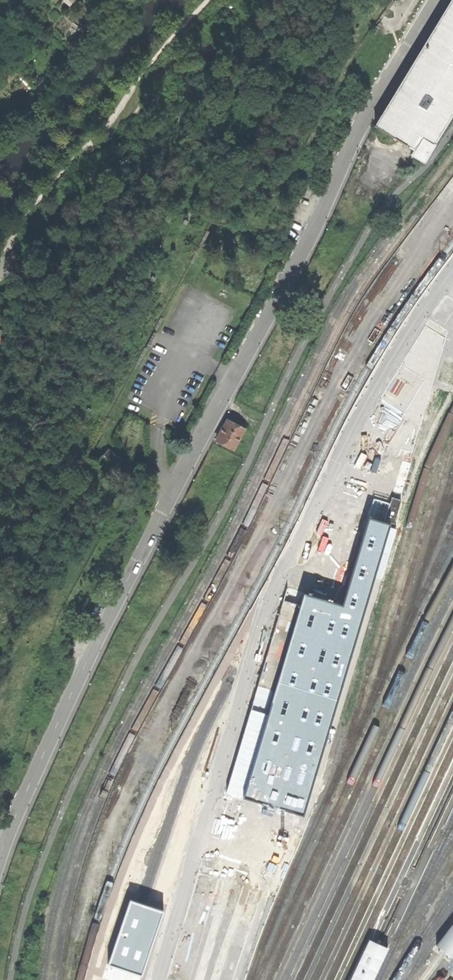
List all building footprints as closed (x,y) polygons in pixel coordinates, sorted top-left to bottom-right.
[(375,126),(415,150),(412,155),(423,162),(452,114),(452,0),(375,126)] [(227,421),(216,441),(233,450),(243,429),(227,421)] [(101,461),(114,471),(122,462),(109,450),(101,461)] [(292,812),(303,815),(390,525),(369,519),(343,607),(332,604),(304,596),(300,606),(283,601),(227,793),(244,798),(256,802),(275,807),(292,812)] [(164,912),(130,901),(109,965),(118,969),(143,976),(164,912)] [(436,945),(444,951),(452,958),(452,957),(452,922),(436,945)]
